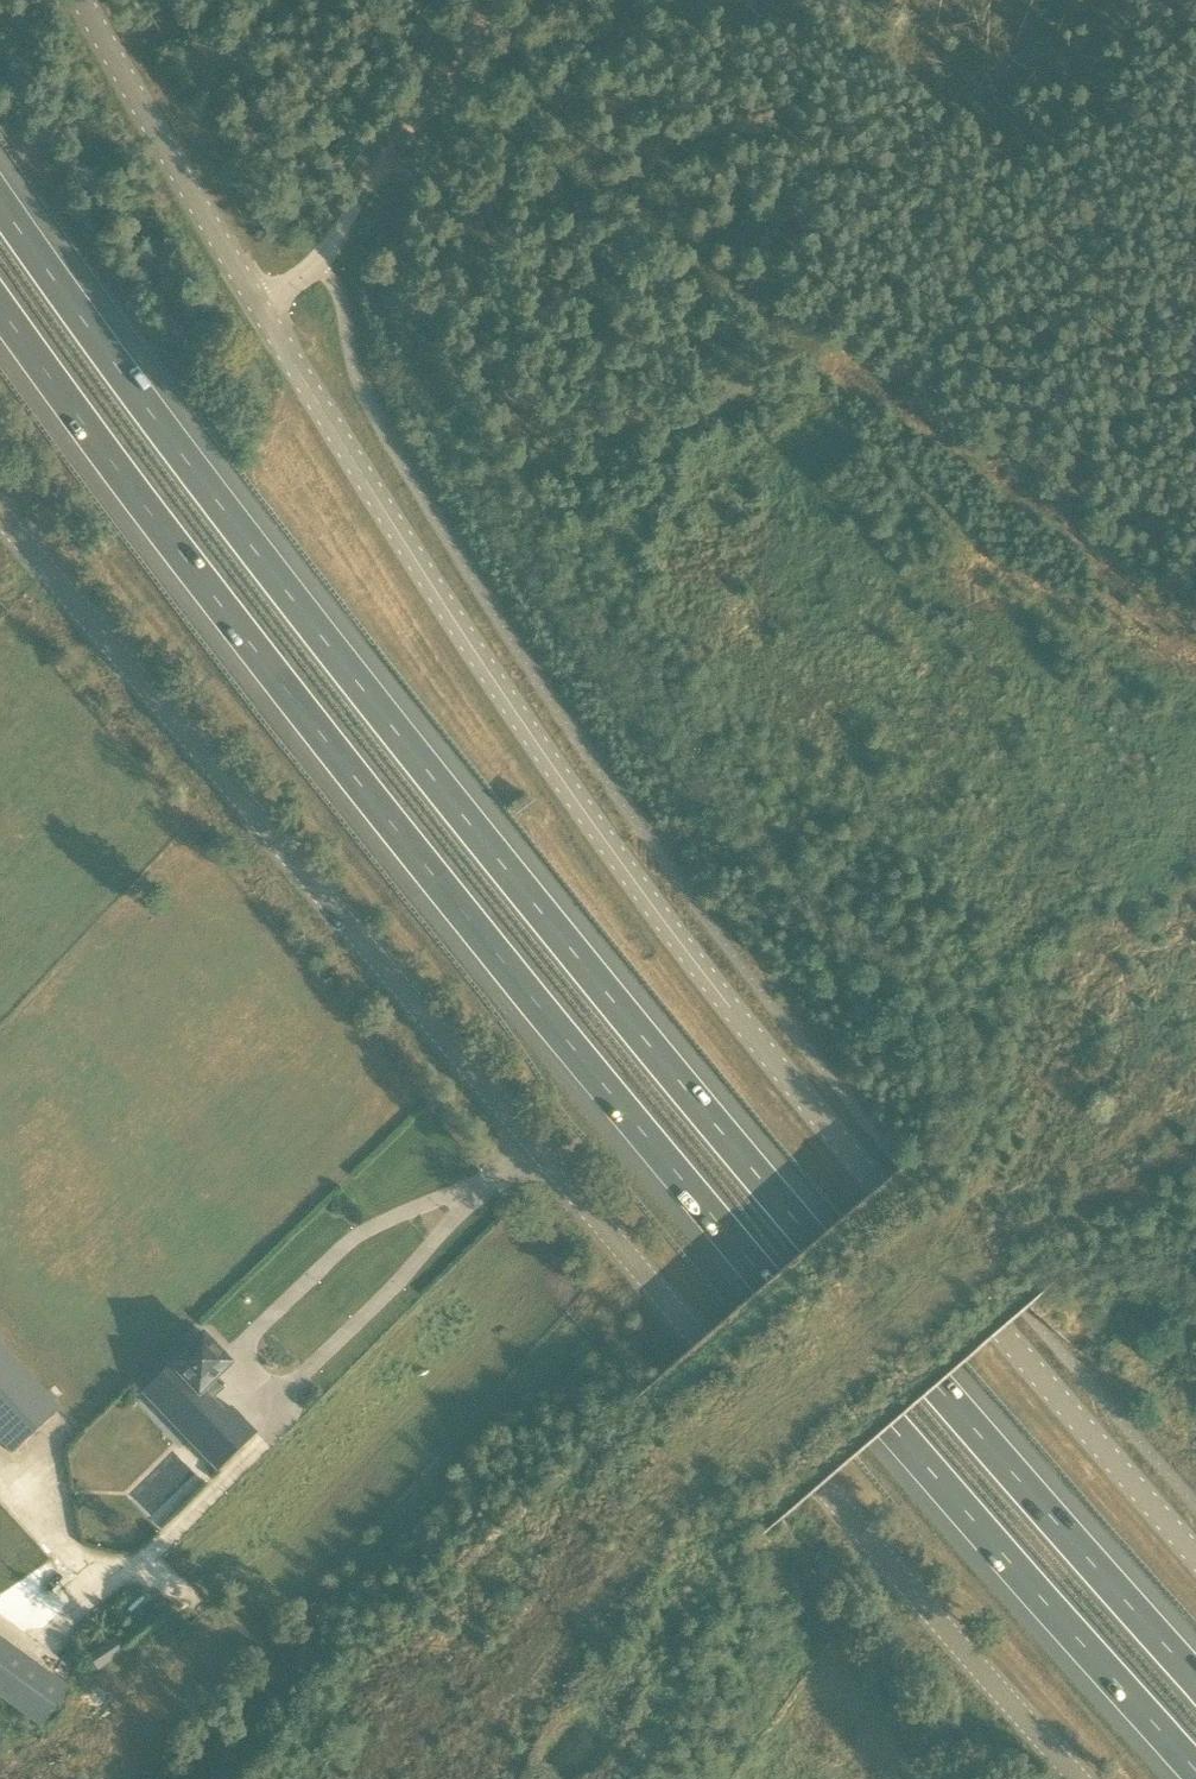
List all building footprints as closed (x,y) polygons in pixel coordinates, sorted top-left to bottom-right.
[(225,1405),(218,1412),(208,1403),(225,1387),(216,1377),(230,1364),(216,1349),(217,1344),(210,1337),(205,1337),(203,1335),(143,1393),(162,1413),(171,1404),(198,1432),(188,1441),(216,1470),(226,1461),(227,1462),(247,1442),(246,1442),(253,1435),(225,1405)] [(11,1453),(61,1407),(0,1341),(0,1442),(11,1453)] [(0,1506),(0,1573),(30,1608),(64,1578),(0,1506)] [(125,1651),(116,1638),(88,1656),(97,1669),(125,1651)] [(66,1687),(0,1639),(0,1700),(37,1727),(66,1687)]
